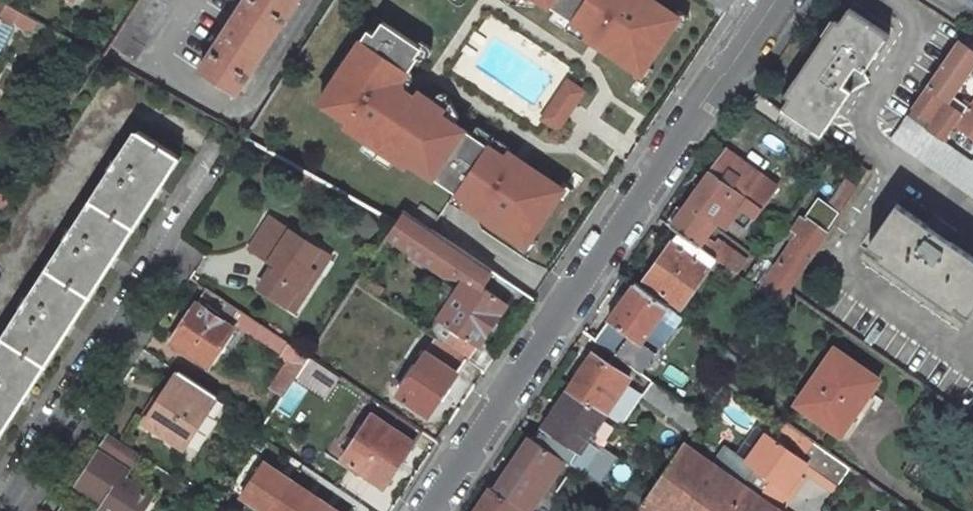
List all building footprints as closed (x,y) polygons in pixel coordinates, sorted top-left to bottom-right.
[(238,13),(240,14),(230,29),(226,36),(224,34),(200,72),(235,94),(296,0),(246,0),(238,13)] [(555,9),(572,21),(592,34),(595,30),(607,38),(601,47),(637,71),(639,73),(644,64),(647,66),(674,26),(674,25),(672,24),(677,15),(675,14),(654,0),(542,0),(555,9)] [(726,11),(734,0),(709,0),(726,11)] [(0,1),(0,19),(11,26),(14,22),(32,32),(37,21),(0,1)] [(789,98),(781,110),(821,136),(852,90),(865,84),(865,72),(889,35),(849,8),(840,22),(835,19),(785,95),(789,98)] [(566,29),(572,21),(555,9),(550,18),(566,29)] [(678,10),(675,14),(677,15),(672,24),(674,25),(674,26),(680,30),(689,17),(678,10)] [(466,199),(463,203),(466,206),(522,243),(524,244),(529,236),(532,237),(559,197),(557,195),(562,187),(560,186),(524,161),(518,171),(506,163),(509,159),(489,145),(472,134),(455,123),(450,119),(443,114),(446,110),(433,101),(417,90),(408,103),(393,94),(418,56),(417,56),(416,55),(422,47),(418,44),(383,21),(374,33),(368,29),(352,53),(356,56),(343,77),(338,73),(337,75),(320,101),(348,119),(344,124),(367,139),(396,158),(408,166),(411,162),(455,191),(466,199)] [(420,40),(418,44),(422,47),(416,55),(417,56),(418,56),(422,59),(430,52),(431,51),(430,48),(428,45),(420,40)] [(959,41),(909,114),(945,140),(955,125),(957,123),(963,114),(948,103),(972,66),(972,51),(959,41)] [(338,73),(343,77),(356,56),(352,53),(350,52),(343,63),(341,61),(333,72),(337,75),(338,73)] [(653,69),(647,66),(644,64),(639,73),(637,71),(634,76),(644,83),(653,69)] [(568,82),(563,90),(577,99),(580,94),(582,91),(568,82)] [(577,99),(563,90),(549,110),(563,119),(577,99)] [(450,119),(455,123),(460,116),(445,96),(443,94),(441,93),(439,93),(437,95),(433,101),(446,110),(443,114),(450,119)] [(969,106),(963,114),(957,123),(972,135),(972,100),(969,106)] [(563,119),(549,110),(544,118),(558,128),(563,119)] [(909,114),(890,139),(972,197),(972,159),(945,140),(909,114)] [(0,116),(0,129),(5,131),(10,122),(0,116)] [(478,126),(472,134),(489,145),(494,137),(478,126)] [(139,130),(0,345),(0,437),(180,157),(139,130)] [(390,167),(396,158),(367,139),(361,147),(390,167)] [(679,207),(667,223),(736,272),(745,259),(709,234),(720,219),(729,226),(736,218),(748,226),(778,185),(727,149),(683,210),(679,207)] [(563,181),(560,186),(562,187),(557,195),(559,197),(565,202),(573,188),(563,181)] [(0,191),(0,207),(5,210),(13,198),(0,191)] [(463,203),(466,199),(455,191),(449,200),(463,209),(466,206),(463,203)] [(780,302),(849,201),(836,192),(828,204),(819,198),(805,218),(801,215),(790,231),(793,233),(756,287),(780,302)] [(897,203),(869,244),(883,253),(879,258),(953,310),(956,305),(972,317),(972,256),(950,240),(957,230),(936,215),(929,225),(897,203)] [(479,345),(507,303),(482,287),(492,271),(404,212),(397,223),(388,236),(445,274),(455,276),(458,272),(466,278),(449,303),(439,318),(441,319),(431,334),(436,337),(467,358),(485,371),(495,355),(479,345)] [(320,250),(291,232),(271,262),(279,267),(275,273),(272,271),(260,288),(287,306),(298,289),(301,291),(314,271),(309,267),(320,250)] [(678,232),(645,280),(681,306),(708,267),(728,282),(736,272),(678,232)] [(538,241),(532,237),(529,236),(524,244),(522,243),(519,247),(529,254),(538,241)] [(667,307),(635,283),(609,319),(641,342),(649,331),(667,307)] [(309,356),(226,302),(216,316),(229,325),(232,320),(283,355),(280,358),(286,362),(269,388),(282,397),(309,356)] [(216,316),(196,303),(171,341),(209,366),(234,328),(229,325),(216,316)] [(609,319),(595,340),(642,374),(665,342),(649,331),(641,342),(609,319)] [(467,358),(436,337),(425,352),(457,372),(467,358)] [(835,348),(796,403),(840,435),(879,379),(835,348)] [(457,372),(425,352),(397,393),(430,414),(457,372)] [(593,353),(569,389),(605,414),(627,382),(630,378),(593,353)] [(326,399),(341,378),(309,356),(295,378),(310,388),(326,399)] [(217,396),(179,371),(146,422),(184,446),(217,396)] [(643,393),(642,394),(692,430),(701,417),(651,381),(643,393)] [(627,382),(605,414),(622,425),(642,394),(643,393),(627,382)] [(605,414),(569,389),(544,426),(581,450),(605,414)] [(421,430),(376,401),(369,413),(372,415),(413,442),(421,430)] [(413,442),(372,415),(339,464),(381,491),(413,442)] [(544,426),(535,439),(564,459),(587,475),(597,461),(581,450),(544,426)] [(741,480),(761,494),(784,510),(793,496),(788,492),(796,480),(807,464),(838,487),(851,468),(811,439),(799,456),(798,457),(767,434),(745,463),(737,457),(727,470),(741,480)] [(139,454),(110,435),(102,447),(131,466),(139,454)] [(531,436),(519,454),(506,474),(495,490),(520,507),(525,510),(529,510),(564,459),(535,439),(531,436)] [(641,504),(651,510),(785,510),(784,510),(761,494),(741,480),(727,470),(685,441),(672,459),(641,504)] [(99,452),(84,475),(97,483),(90,494),(105,503),(101,509),(104,510),(143,510),(153,495),(125,476),(128,471),(99,452)] [(249,510),(334,510),(257,459),(230,498),(249,510)] [(796,480),(788,492),(793,496),(801,484),(796,480)] [(490,487),(475,510),(518,510),(520,507),(495,490),(490,487)]
